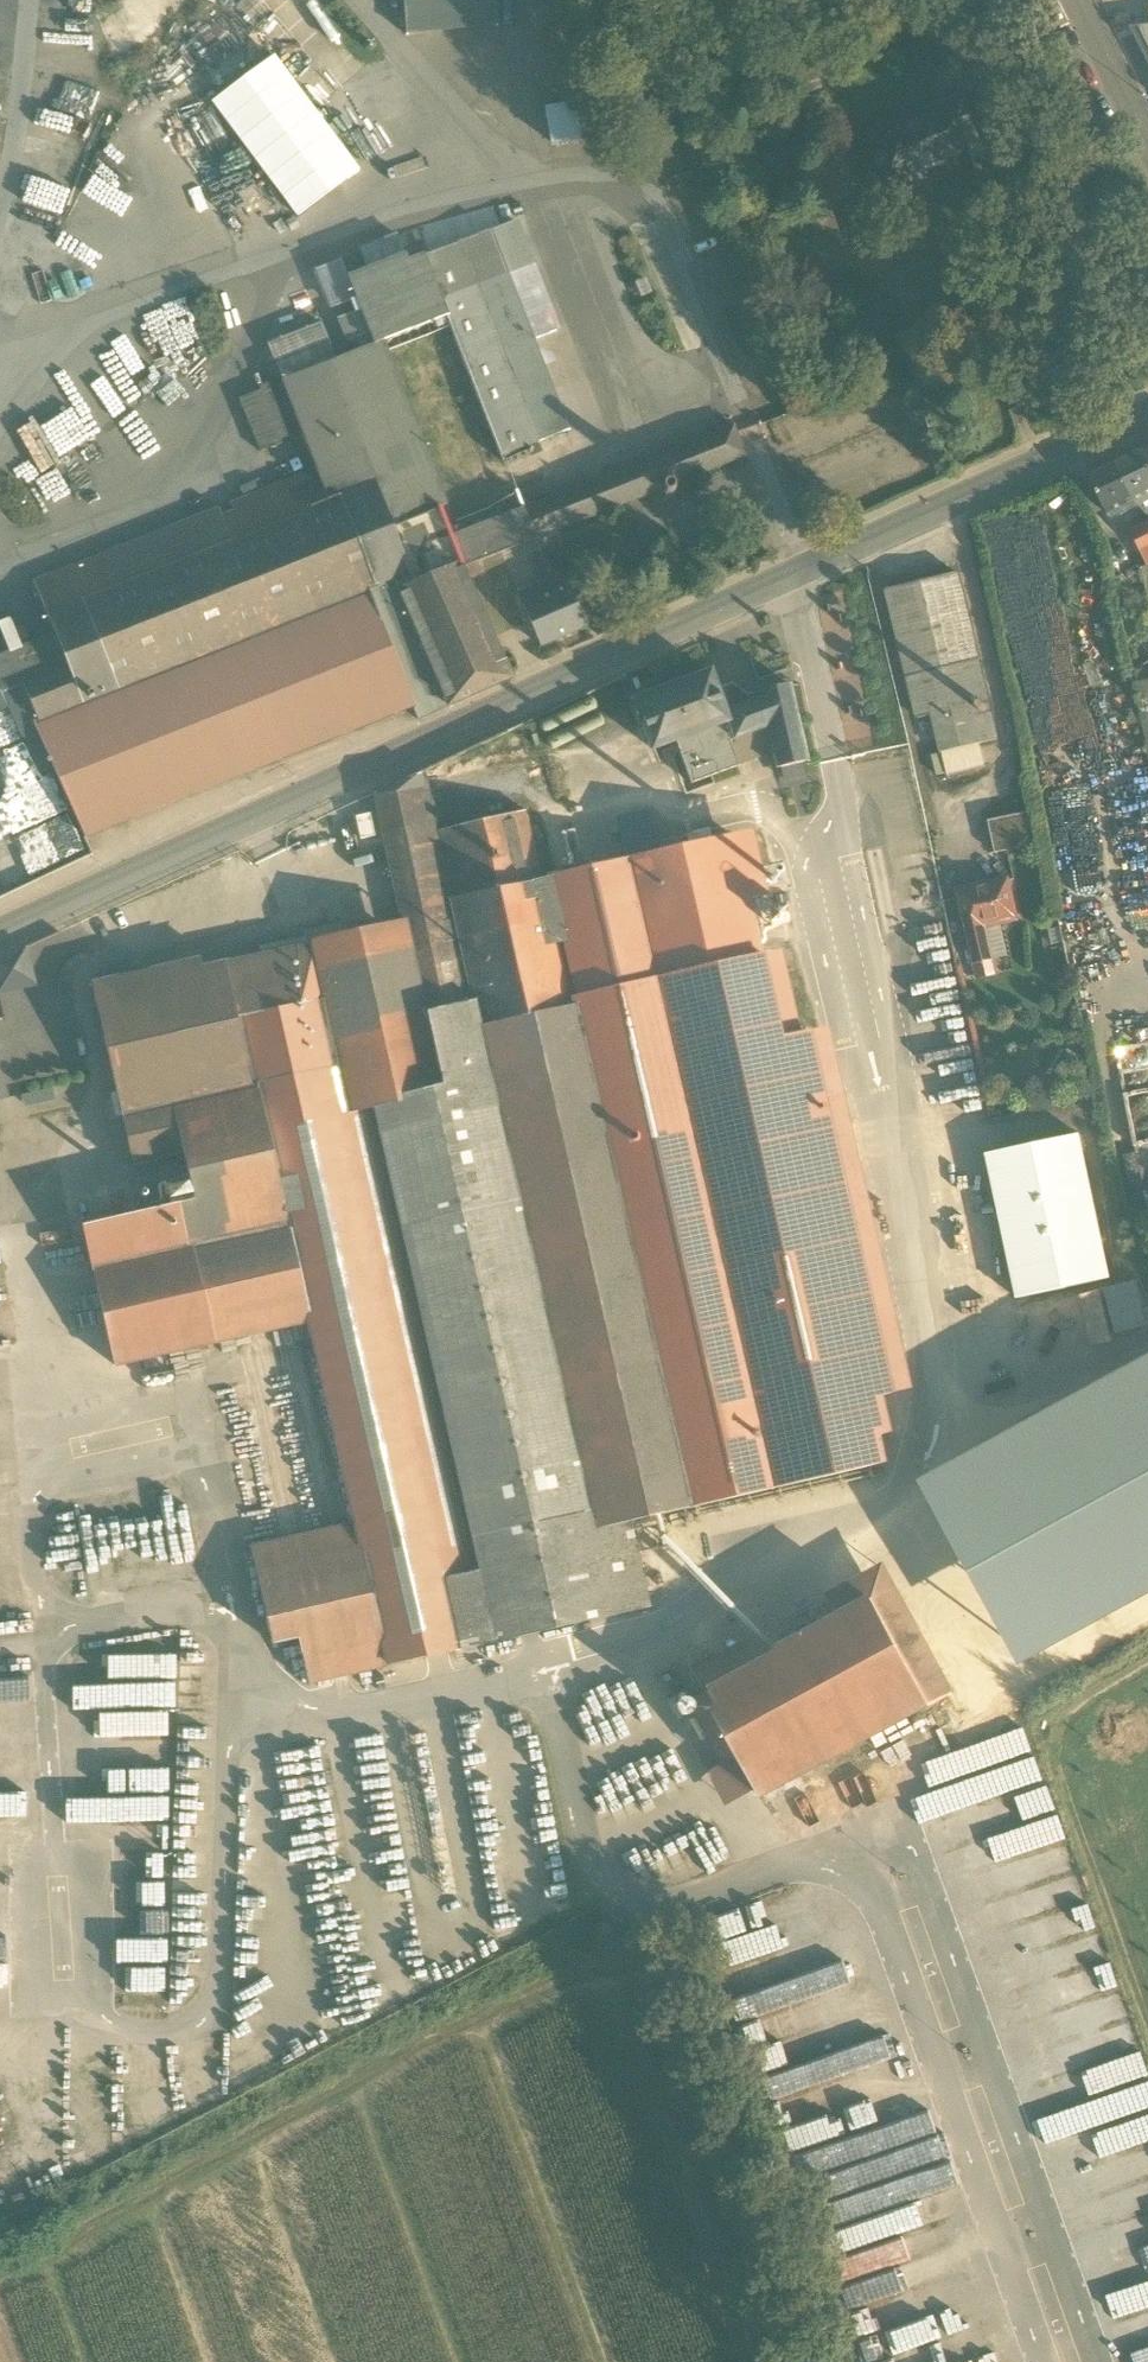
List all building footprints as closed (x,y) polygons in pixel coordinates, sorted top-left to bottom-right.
[(406,35),(408,35),(407,32),(495,24),(496,27),(497,27),(495,0),(404,0),(406,35)] [(408,35),(496,27),(495,24),(407,32),(408,35)] [(1138,27),(1147,47),(1147,25),(1138,27)] [(957,157),(972,197),(998,187),(965,98),(938,107),(940,113),(883,134),(881,128),(859,136),(880,195),(901,187),(898,179),(957,157)] [(272,197),(340,167),(311,101),(243,131),(272,197)] [(1078,115),(1086,129),(1093,125),(1086,111),(1078,115)] [(509,274),(509,275),(531,266),(514,221),(492,231),(509,274)] [(526,447),(538,442),(478,286),(509,274),(492,231),(492,230),(424,256),(449,315),(503,456),(526,447)] [(406,255),(398,237),(360,252),(367,270),(406,255)] [(340,260),(347,278),(367,270),(360,252),(340,260)] [(383,341),(449,315),(424,256),(408,262),(406,255),(367,270),(347,278),(356,299),(360,310),(369,334),(374,345),(383,341)] [(340,260),(320,268),(336,307),(356,299),(347,278),(340,260)] [(534,340),(556,331),(531,266),(509,275),(534,340)] [(509,275),(509,274),(478,286),(538,442),(538,443),(568,431),(551,385),(534,340),(509,275)] [(349,341),(369,334),(360,310),(340,318),(349,341)] [(374,483),(392,526),(441,508),(447,505),(383,341),(374,345),(353,352),(353,353),(280,381),(300,433),(315,471),(327,501),(346,494),(374,483)] [(279,441),(300,433),(280,381),(279,378),(258,387),(259,390),(279,441)] [(279,441),(259,390),(238,398),(259,453),(280,445),(279,441)] [(733,426),(524,509),(535,540),(659,490),(663,483),(669,482),(674,484),(745,456),(733,426)] [(1139,449),(1147,467),(1147,444),(1139,449)] [(1147,495),(1147,467),(1139,449),(1114,460),(1134,502),(1147,495)] [(1108,514),(1134,502),(1114,460),(1089,473),(1108,514)] [(22,685),(37,721),(381,584),(346,494),(327,501),(315,471),(232,503),(243,534),(229,540),(217,509),(33,583),(45,613),(54,634),(67,666),(22,685)] [(673,496),(676,491),(674,484),(669,482),(663,483),(659,490),(661,495),(667,498),(673,496)] [(374,483),(346,494),(381,584),(37,721),(32,723),(53,767),(84,837),(89,835),(412,708),(417,720),(511,678),(463,568),(535,540),(524,509),(523,508),(451,536),(441,508),(392,526),(374,483)] [(232,503),(217,509),(229,540),(243,534),(232,503)] [(1147,549),(1147,524),(1134,530),(1144,551),(1147,549)] [(525,592),(528,600),(566,584),(552,551),(529,561),(540,585),(525,592)] [(942,754),(943,753),(979,744),(996,740),(956,573),(887,590),(918,719),(933,715),(942,754)] [(522,603),(541,646),(585,627),(566,584),(528,600),(522,603)] [(2,693),(22,685),(67,666),(54,634),(0,656),(0,689),(2,693)] [(652,750),(675,741),(702,731),(709,750),(729,742),(767,728),(766,727),(767,727),(761,699),(724,713),(716,690),(709,672),(634,701),(652,750)] [(1135,684),(1147,751),(1147,681),(1135,684)] [(731,684),(716,690),(724,713),(761,699),(760,692),(747,696),(731,684)] [(22,685),(2,693),(0,689),(0,711),(8,708),(18,728),(16,728),(39,774),(53,767),(32,723),(37,721),(22,685)] [(760,692),(761,699),(767,727),(766,727),(767,728),(771,749),(776,769),(806,762),(788,685),(760,692)] [(767,728),(729,742),(736,762),(771,749),(767,728)] [(738,767),(736,762),(729,742),(709,750),(702,731),(675,741),(691,784),(738,767)] [(985,766),(979,744),(943,753),(948,775),(985,766)] [(387,855),(399,911),(450,900),(479,1028),(367,1052),(362,1060),(463,1507),(583,1479),(595,1530),(629,1522),(693,1507),(652,1331),(647,1332),(543,879),(540,880),(537,868),(529,825),(526,812),(436,831),(424,770),(373,794),(387,855)] [(988,821),(995,854),(1036,845),(1029,812),(988,821)] [(754,830),(731,835),(746,901),(769,896),(754,830)] [(731,835),(543,879),(647,1332),(652,1331),(693,1507),(880,1465),(874,1437),(886,1434),(878,1397),(889,1395),(853,1238),(871,1234),(866,1211),(848,1215),(845,1202),(863,1198),(856,1167),(859,1167),(858,1164),(860,1163),(851,1124),(849,1124),(848,1122),(827,1126),(806,1032),(800,1034),(778,1039),(759,955),(746,901),(731,835)] [(958,891),(975,965),(986,962),(992,961),(984,928),(1017,920),(1008,880),(958,891)] [(636,1553),(629,1522),(595,1530),(583,1479),(463,1507),(362,1060),(367,1052),(479,1028),(450,900),(399,911),(401,920),(407,946),(366,955),(360,930),(343,934),(343,933),(308,942),(309,947),(288,952),(288,953),(202,971),(200,962),(92,986),(132,1163),(183,1152),(188,1177),(186,1177),(189,1188),(179,1191),(180,1197),(179,1204),(82,1227),(114,1365),(309,1320),(355,1524),(250,1550),(271,1643),(297,1637),(308,1684),(649,1608),(636,1553)] [(766,912),(769,926),(786,922),(783,908),(766,912)] [(401,920),(343,933),(343,934),(360,930),(366,955),(407,946),(401,920)] [(27,948),(0,960),(0,990),(35,983),(27,948)] [(781,950),(759,955),(778,1039),(800,1034),(781,950)] [(975,965),(978,977),(988,974),(986,962),(975,965)] [(827,1028),(806,1032),(827,1126),(848,1122),(827,1028)] [(1080,1134),(986,1155),(1017,1299),(1110,1279),(1080,1134)] [(856,1167),(863,1198),(866,1197),(859,1167),(856,1167)] [(910,1390),(866,1197),(863,1198),(845,1202),(848,1215),(866,1211),(871,1234),(853,1238),(889,1395),(910,1390)] [(1126,1300),(1027,1344),(1037,1367),(1136,1323),(1126,1300)] [(934,1488),(1147,1372),(1147,1361),(921,1484),(934,1488)] [(1025,1655),(1147,1588),(1147,1372),(934,1488),(1025,1655)] [(1021,1668),(1025,1655),(934,1488),(921,1484),(1021,1668)] [(828,1599),(839,1619),(873,1601),(931,1706),(951,1695),(882,1570),(828,1599)] [(1025,1655),(1021,1668),(1147,1598),(1147,1588),(1025,1655)] [(756,1665),(705,1693),(730,1738),(722,1743),(723,1744),(716,1747),(725,1764),(739,1756),(758,1791),(762,1798),(931,1706),(873,1601),(839,1619),(756,1665)] [(694,1672),(705,1693),(756,1665),(745,1644),(694,1672)] [(691,1700),(716,1747),(723,1744),(722,1743),(730,1738),(705,1693),(691,1700)] [(727,1808),(758,1791),(739,1756),(725,1764),(708,1773),(727,1808)]
